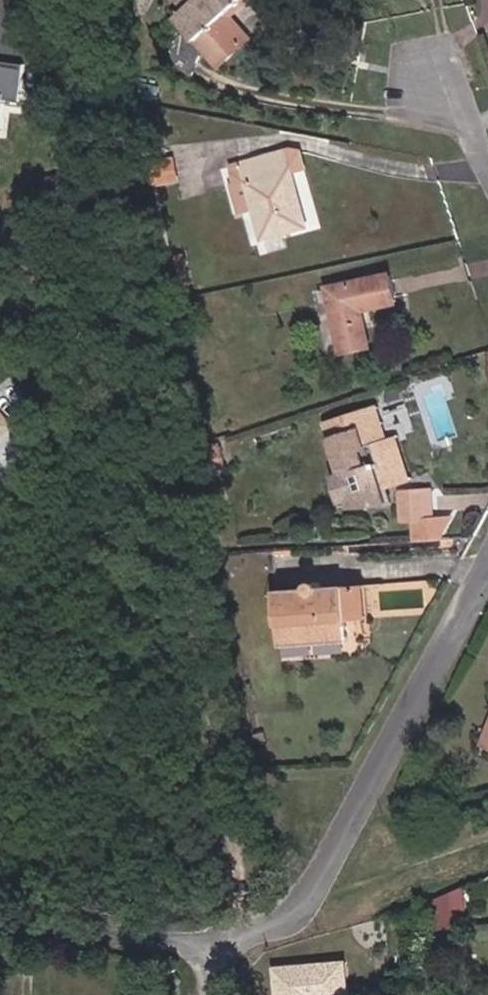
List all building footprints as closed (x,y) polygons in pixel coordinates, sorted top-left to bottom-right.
[(232,0),(195,0),(180,13),(222,61),(249,36),(224,7),(232,0)] [(249,36),(256,29),(241,10),(253,0),(232,0),(224,7),(249,36)] [(35,101),(40,64),(0,59),(0,60),(0,130),(16,132),(20,99),(35,101)] [(302,139),(291,135),(243,149),(248,170),(255,196),(264,228),(308,217),(290,158),(306,154),(302,139)] [(240,201),(255,196),(248,170),(234,174),(240,201)] [(328,277),(341,342),(371,337),(363,300),(394,293),(389,265),(328,277)] [(382,392),(333,406),(358,491),(392,489),(387,473),(413,465),(401,421),(391,424),(382,392)] [(22,422),(0,395),(0,438),(22,422)] [(435,474),(404,476),(406,506),(437,504),(435,474)] [(443,525),(455,504),(418,506),(420,526),(443,525)] [(347,605),(347,571),(326,573),(325,567),(321,563),(318,559),(314,559),(310,560),(304,563),(302,568),(301,575),(281,575),(283,633),(347,630),(347,605)] [(371,569),(347,571),(347,605),(371,604),(371,569)] [(464,887),(426,897),(434,928),(472,918),(464,887)] [(361,945),(384,940),(381,925),(358,929),(361,945)] [(337,949),(324,949),(327,968),(340,966),(337,949)]
